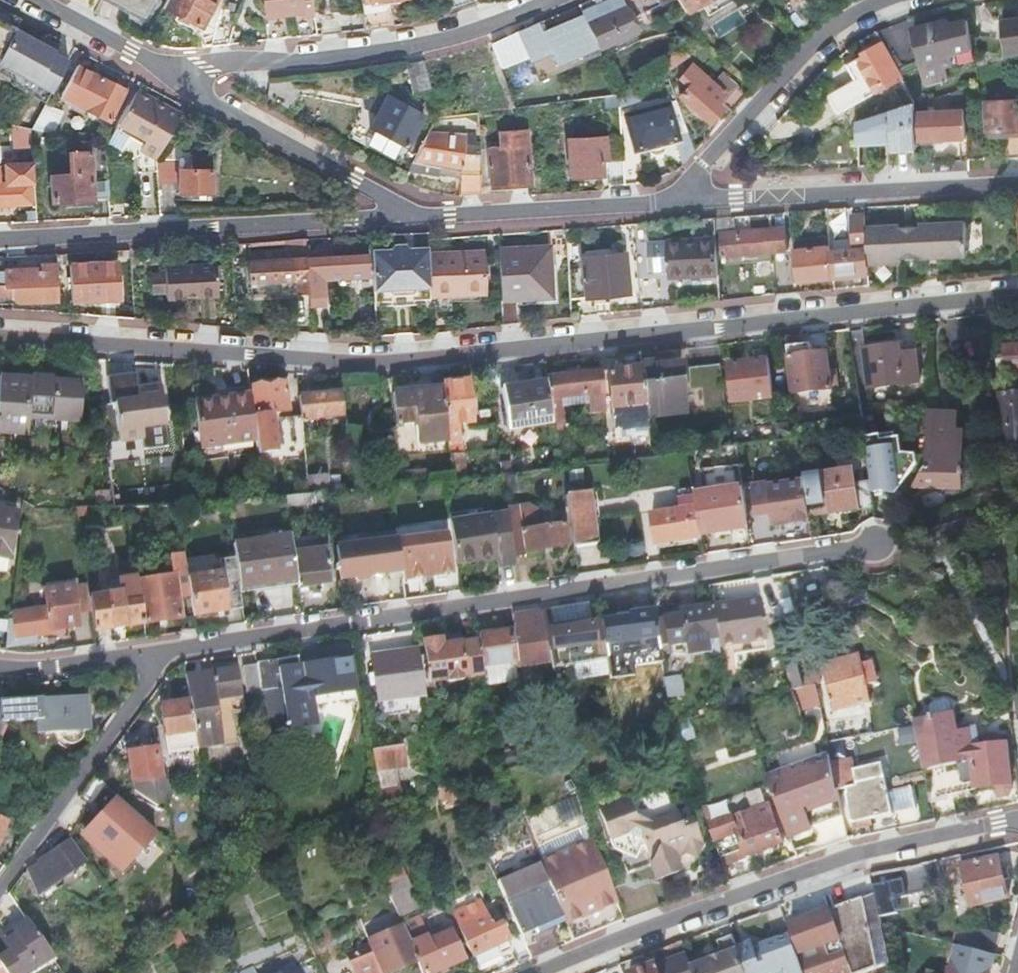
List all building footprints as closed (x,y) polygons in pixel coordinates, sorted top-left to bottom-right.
[(144,18),(154,0),(110,0),(144,18)] [(163,8),(198,26),(212,0),(167,0),(163,8)] [(311,0),(264,0),(266,16),(301,11),(301,15),(312,13),(311,0)] [(361,10),(363,30),(392,26),(389,0),(360,0),(361,10)] [(474,0),(444,0),(447,11),(474,2),(474,0)] [(595,49),(633,33),(619,0),(603,0),(598,2),(597,0),(591,0),(590,0),(592,5),(578,10),(584,25),(595,49)] [(683,12),(705,0),(675,0),(683,12)] [(0,8),(0,57),(15,30),(21,20),(0,8)] [(747,16),(730,42),(757,60),(774,34),(747,16)] [(553,38),(545,19),(535,23),(544,42),(553,38)] [(982,24),(986,56),(1017,51),(1017,19),(982,24)] [(944,23),(912,31),(926,85),(947,80),(944,67),(973,60),(967,22),(950,26),(944,23)] [(553,67),(555,67),(544,42),(535,23),(515,32),(529,63),(547,55),(553,67)] [(595,49),(584,25),(553,38),(544,42),(555,67),(595,49)] [(0,57),(0,73),(13,81),(11,85),(31,96),(37,85),(50,92),(67,62),(53,54),(55,52),(38,43),(15,30),(0,57)] [(41,37),(38,43),(55,52),(57,46),(41,37)] [(842,109),(899,79),(880,44),(858,55),(859,58),(843,66),(853,85),(830,98),(842,109)] [(412,92),(428,89),(421,62),(405,64),(412,92)] [(730,113),(744,98),(722,77),(713,87),(690,66),(678,79),(687,87),(678,96),(707,123),(720,109),(714,104),(717,101),(730,113)] [(124,91),(78,67),(62,97),(109,122),(124,91)] [(11,85),(13,81),(0,73),(0,79),(11,85)] [(44,103),(50,92),(37,85),(31,96),(44,103)] [(617,96),(617,106),(636,98),(631,85),(617,96)] [(1002,86),(1003,101),(986,102),(988,131),(1004,130),(1005,159),(1017,158),(1017,85),(1002,86)] [(963,91),(947,95),(951,107),(964,105),(963,91)] [(136,145),(136,154),(155,159),(157,156),(178,116),(135,92),(117,126),(145,140),(141,147),(136,145)] [(422,116),(388,96),(369,128),(404,148),(422,116)] [(842,109),(830,98),(826,100),(834,115),(842,109)] [(682,167),(694,154),(675,101),(628,114),(626,125),(634,154),(648,150),(650,157),(663,154),(662,146),(676,143),(682,167)] [(914,114),(916,141),(958,139),(966,138),(964,110),(957,111),(924,113),(923,101),(913,104),(914,114)] [(914,114),(913,104),(855,121),(857,144),(892,142),(892,150),(916,149),(916,141),(914,114)] [(43,106),(30,130),(51,135),(62,112),(43,106)] [(30,130),(12,126),(14,150),(31,149),(30,130)] [(145,140),(117,126),(113,133),(136,145),(141,147),(145,140)] [(499,149),(489,150),(491,191),(519,190),(519,185),(529,184),(526,132),(498,134),(499,149)] [(474,146),(425,136),(412,160),(458,169),(460,163),(460,175),(460,195),(481,195),(479,163),(470,163),(474,146)] [(623,185),(619,136),(567,140),(569,178),(602,177),(601,160),(607,160),(608,185),(623,185)] [(191,149),(178,149),(179,193),(211,193),(211,138),(191,139),(191,149)] [(108,202),(106,153),(75,154),(75,149),(68,149),(69,177),(52,178),(53,204),(108,202)] [(155,159),(136,154),(138,175),(156,174),(155,159)] [(458,169),(412,160),(410,165),(460,175),(460,163),(458,169)] [(32,163),(5,165),(6,173),(0,174),(0,206),(30,204),(29,183),(34,183),(32,163)] [(733,217),(718,218),(721,257),(787,251),(784,213),(749,215),(750,232),(734,234),(733,217)] [(865,226),(865,217),(853,216),(854,243),(830,246),(830,248),(833,280),(854,278),(860,277),(869,276),(868,264),(865,226)] [(900,224),(865,226),(868,264),(901,262),(901,258),(967,255),(965,221),(919,223),(919,226),(900,227),(900,224)] [(249,295),(307,291),(306,258),(305,253),(305,239),(284,240),(285,249),(249,252),(250,261),(248,261),(249,295)] [(720,277),(715,240),(668,243),(670,279),(720,277)] [(799,242),(792,242),(797,284),(833,280),(830,248),(800,250),(799,242)] [(428,253),(428,247),(410,248),(406,244),(394,244),(390,249),(372,250),(373,292),(430,288),(430,285),(428,253)] [(499,252),(501,302),(551,298),(549,249),(499,252)] [(430,288),(430,296),(484,293),(482,250),(428,253),(430,285),(430,288)] [(308,304),(308,306),(324,306),(321,281),(367,277),(365,255),(325,258),(325,251),(305,253),(306,258),(307,291),(308,304)] [(624,255),(583,259),(587,299),(628,294),(624,255)] [(116,263),(68,266),(70,301),(118,299),(116,263)] [(56,264),(39,264),(39,269),(8,271),(8,266),(0,266),(0,296),(11,296),(11,297),(11,298),(11,299),(11,300),(12,300),(12,301),(13,302),(13,303),(14,303),(15,304),(16,304),(17,305),(18,305),(19,305),(58,303),(57,296),(56,269),(56,264)] [(193,293),(194,296),(216,295),(215,283),(214,264),(163,266),(163,271),(164,293),(165,298),(185,297),(185,294),(193,293)] [(150,294),(164,293),(163,271),(149,272),(150,294)] [(430,288),(373,292),(373,304),(390,303),(391,307),(414,306),(414,301),(430,300),(430,296),(430,288)] [(900,345),(862,349),(867,389),(919,385),(916,352),(900,354),(900,345)] [(1005,347),(1006,370),(1017,369),(1017,346),(1005,347)] [(772,402),(766,349),(752,351),(753,361),(727,364),(731,402),(763,398),(763,403),(772,402)] [(827,352),(788,356),(791,393),(830,389),(827,352)] [(641,368),(647,417),(685,413),(680,380),(684,379),(681,362),(657,365),(657,360),(641,363),(641,368)] [(723,404),(718,364),(688,368),(692,408),(723,404)] [(585,373),(546,377),(547,383),(553,423),(556,442),(567,441),(561,397),(588,395),(591,413),(606,412),(605,401),(611,401),(614,432),(626,431),(629,431),(629,430),(626,430),(626,426),(648,423),(647,417),(641,368),(600,372),(600,368),(584,368),(585,373)] [(0,378),(0,433),(25,435),(27,416),(27,412),(54,415),(54,419),(76,421),(76,416),(80,416),(83,384),(0,378)] [(467,382),(441,384),(441,389),(447,442),(448,446),(460,444),(458,424),(471,422),(467,382)] [(553,423),(547,383),(504,390),(504,389),(502,389),(508,430),(511,430),(511,429),(553,423)] [(284,384),(249,388),(250,396),(256,441),(258,455),(278,453),(272,413),(287,412),(284,384)] [(114,398),(114,404),(136,401),(135,391),(135,386),(130,387),(131,396),(114,398)] [(143,439),(142,434),(142,429),(164,426),(160,388),(135,391),(136,401),(114,404),(119,442),(143,439)] [(447,442),(441,389),(392,394),(396,428),(415,426),(418,445),(447,442)] [(339,394),(299,398),(301,417),(301,422),(317,420),(317,419),(341,416),(339,394)] [(1001,461),(1017,460),(1017,394),(997,394),(1001,461)] [(256,441),(250,396),(226,399),(216,400),(194,403),(198,447),(256,441)] [(956,415),(928,414),(926,467),(913,484),(960,485),(960,475),(963,475),(963,469),(961,469),(962,433),(955,433),(956,415)] [(301,422),(301,417),(279,419),(283,448),(304,446),(301,422)] [(910,457),(901,457),(901,440),(876,439),(874,496),(908,497),(910,457)] [(451,472),(466,472),(465,452),(450,453),(451,472)] [(736,466),(699,469),(700,487),(738,483),(736,466)] [(853,470),(803,477),(804,482),(809,515),(859,507),(855,484),(853,470)] [(426,473),(405,474),(406,485),(427,484),(426,473)] [(869,481),(855,484),(859,507),(859,510),(873,508),(869,481)] [(809,515),(804,482),(770,488),(775,525),(810,520),(809,515)] [(742,486),(695,494),(697,506),(701,534),(748,527),(742,486)] [(588,493),(565,496),(573,548),(597,544),(592,518),(598,517),(595,501),(590,502),(588,493)] [(527,506),(506,510),(507,513),(513,554),(568,546),(564,523),(539,527),(537,511),(527,506)] [(701,534),(697,506),(651,513),(656,544),(702,537),(701,534)] [(85,508),(75,508),(76,518),(86,516),(85,508)] [(482,509),(449,515),(450,522),(483,517),(482,509)] [(0,511),(0,556),(11,558),(17,513),(0,511)] [(483,517),(450,522),(456,563),(482,559),(495,557),(496,562),(497,567),(514,563),(513,554),(507,513),(483,517)] [(446,535),(396,541),(399,561),(404,560),(407,580),(451,573),(446,535)] [(289,537),(232,546),(236,571),(239,589),(254,587),(255,591),(275,588),(274,583),(295,580),(289,537)] [(396,541),(395,537),(384,539),(385,542),(336,549),(340,580),(384,574),(382,565),(399,563),(399,561),(396,541)] [(293,553),(297,588),(330,583),(325,548),(293,553)] [(170,559),(174,578),(188,575),(184,556),(170,559)] [(119,594),(88,598),(90,611),(93,631),(143,624),(137,587),(137,586),(136,582),(133,562),(122,564),(124,580),(117,581),(119,594)] [(236,571),(187,578),(194,617),(242,610),(239,589),(236,571)] [(173,577),(136,582),(137,586),(137,587),(143,624),(179,618),(177,599),(173,577)] [(88,598),(86,584),(71,586),(75,614),(90,611),(88,598)] [(46,608),(8,614),(5,647),(35,644),(34,637),(51,635),(50,630),(63,628),(77,626),(75,614),(71,586),(44,590),(46,608)] [(715,637),(716,646),(764,639),(766,639),(760,598),(710,605),(715,637)] [(540,610),(543,630),(591,624),(597,623),(594,602),(540,610)] [(665,644),(715,637),(710,605),(660,613),(665,644)] [(515,667),(548,663),(543,630),(540,610),(512,615),(516,640),(511,641),(510,630),(476,635),(477,641),(481,667),(514,662),(515,667)] [(575,682),(606,677),(601,643),(593,644),(591,624),(543,630),(548,663),(549,671),(572,668),(575,682)] [(607,686),(662,678),(658,649),(623,654),(621,640),(616,640),(613,625),(599,627),(601,643),(606,677),(607,686)] [(464,677),(482,675),(481,667),(477,641),(449,645),(448,638),(421,642),(427,683),(441,681),(446,684),(460,682),(464,677)] [(716,646),(718,656),(766,649),(764,639),(716,646)] [(808,647),(789,651),(800,688),(815,684),(819,683),(808,647)] [(377,701),(423,695),(417,649),(371,656),(377,701)] [(826,681),(862,671),(858,655),(822,664),(826,681)] [(259,692),(267,742),(282,740),(281,729),(314,724),(310,698),(313,698),(313,697),(354,690),(348,659),(306,665),(307,669),(299,671),(298,666),(278,669),(277,661),(255,665),(255,666),(259,692)] [(245,695),(259,692),(255,666),(241,668),(245,695)] [(189,702),(196,749),(222,745),(215,700),(240,696),(236,669),(185,677),(189,702)] [(832,701),(867,693),(862,671),(826,681),(832,701)] [(680,673),(665,676),(670,697),(685,694),(680,673)] [(819,701),(815,684),(800,688),(785,692),(789,708),(819,701)] [(0,701),(0,702),(2,723),(36,721),(37,734),(91,730),(88,696),(0,701)] [(930,720),(914,723),(935,821),(956,816),(952,795),(979,790),(978,788),(995,786),(996,792),(999,795),(1010,794),(1013,790),(1008,744),(1005,744),(1004,737),(997,734),(987,735),(981,738),(980,738),(973,739),(972,731),(959,734),(954,710),(953,711),(951,704),(946,701),(933,704),(929,709),(931,715),(929,715),(930,720)] [(168,753),(196,749),(189,702),(161,706),(168,753)] [(674,724),(676,724),(673,708),(666,709),(668,726),(674,724)] [(980,738),(981,738),(980,730),(972,731),(973,739),(980,738)] [(371,751),(374,772),(404,768),(401,746),(371,751)] [(156,749),(127,753),(133,792),(156,808),(167,794),(166,784),(160,780),(156,749)] [(831,757),(830,755),(768,777),(790,839),(814,830),(813,828),(843,817),(838,789),(831,757)] [(837,756),(831,757),(838,789),(857,786),(852,758),(838,761),(837,756)] [(379,793),(393,790),(391,776),(376,778),(379,793)] [(874,834),(896,829),(885,777),(862,782),(864,791),(847,794),(854,823),(871,820),(874,834)] [(440,804),(460,799),(454,785),(437,790),(440,804)] [(380,806),(398,801),(396,790),(393,790),(379,793),(377,793),(380,806)] [(561,827),(583,817),(573,795),(551,806),(561,827)] [(628,799),(620,802),(637,849),(640,848),(644,846),(657,881),(681,872),(676,858),(684,855),(692,857),(697,847),(703,845),(694,819),(692,819),(689,810),(679,813),(652,822),(635,816),(628,799)] [(637,849),(620,802),(599,809),(613,848),(623,854),(637,849)] [(730,882),(754,873),(747,857),(784,844),(770,806),(734,819),(733,815),(709,824),(715,840),(730,882)] [(0,814),(0,838),(2,834),(6,836),(13,821),(0,814)] [(90,827),(92,849),(93,860),(130,858),(128,826),(113,826),(104,827),(90,827)] [(77,828),(86,849),(92,849),(90,827),(77,828)] [(46,861),(29,873),(42,892),(87,863),(70,839),(43,857),(46,861)] [(615,923),(623,921),(612,892),(610,886),(592,840),(538,862),(558,907),(564,922),(569,934),(572,941),(615,923)] [(640,848),(637,849),(623,854),(635,859),(640,848)] [(944,860),(948,878),(958,876),(956,867),(962,865),(967,885),(972,908),(1008,900),(999,858),(979,862),(977,853),(944,860)] [(943,880),(939,861),(870,876),(875,896),(880,918),(899,914),(895,894),(920,889),(919,885),(943,880)] [(376,871),(386,894),(394,890),(407,885),(397,862),(376,871)] [(529,959),(559,947),(552,927),(527,937),(524,931),(560,916),(545,882),(538,865),(496,883),(503,900),(519,935),(529,959)] [(956,867),(958,876),(961,886),(967,885),(962,865),(956,867)] [(659,908),(660,907),(649,878),(648,879),(659,908)] [(659,908),(648,879),(612,892),(623,921),(659,908)] [(386,894),(388,899),(397,895),(394,890),(386,894)] [(882,927),(880,918),(875,896),(830,911),(841,941),(852,972),(867,972),(891,964),(882,927)] [(494,946),(505,941),(498,925),(485,931),(481,921),(475,905),(451,915),(458,930),(471,957),(476,966),(495,957),(494,946)] [(841,941),(830,911),(812,918),(812,917),(790,925),(801,955),(841,941)] [(563,922),(560,916),(524,931),(527,937),(552,927),(563,922)] [(51,957),(26,921),(13,930),(13,931),(17,937),(6,944),(12,954),(0,962),(0,969),(3,972),(25,972),(51,957)] [(420,972),(432,972),(460,961),(448,933),(451,932),(449,925),(439,928),(442,935),(425,942),(423,938),(408,945),(415,962),(420,972)] [(415,962),(408,945),(400,926),(366,941),(368,946),(345,955),(353,972),(390,972),(415,962)] [(180,938),(174,927),(168,932),(172,943),(180,938)] [(969,927),(964,948),(994,955),(999,935),(969,927)] [(2,939),(6,944),(17,937),(13,931),(2,939)] [(516,965),(529,959),(519,935),(505,941),(516,965)] [(741,954),(747,972),(804,972),(795,949),(791,936),(775,941),(741,954)] [(741,954),(735,937),(719,942),(722,950),(724,956),(713,959),(711,954),(690,962),(694,972),(747,972),(741,954)] [(841,941),(801,955),(808,972),(852,972),(841,941)] [(683,942),(652,953),(656,964),(633,972),(694,972),(690,962),(683,944),(683,942)] [(724,956),(722,950),(711,954),(713,959),(724,956)] [(290,967),(284,953),(251,967),(245,954),(229,960),(234,972),(293,972),(290,967)] [(961,960),(960,965),(972,969),(973,963),(961,960)] [(972,969),(960,965),(953,964),(951,972),(988,972),(972,969)]
